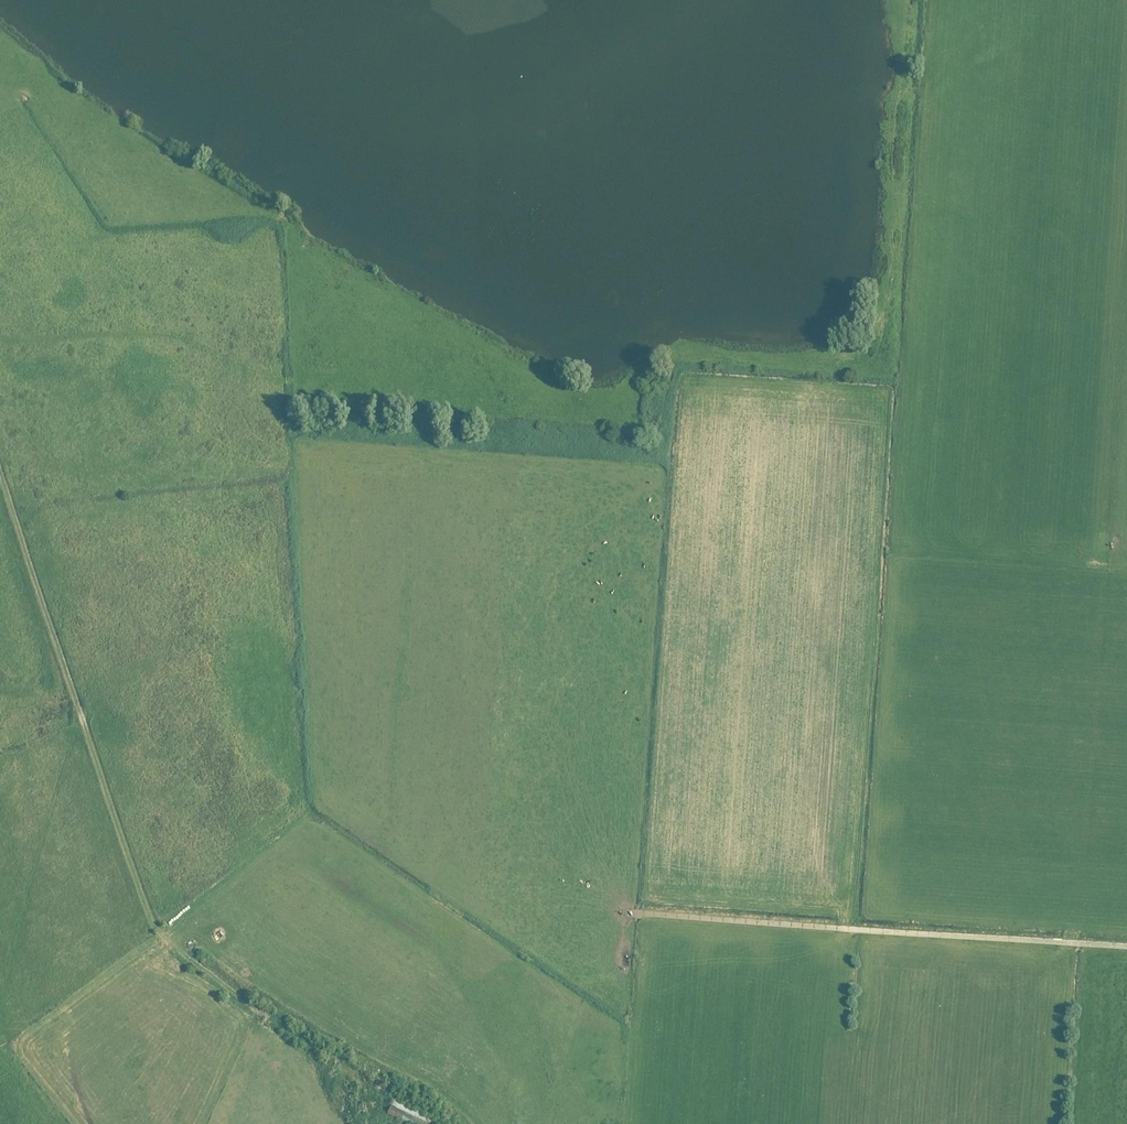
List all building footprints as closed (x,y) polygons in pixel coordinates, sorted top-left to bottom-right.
[(391,1105),(387,1113),(406,1123),(434,1123),(436,1120),(395,1098),(391,1105)]
